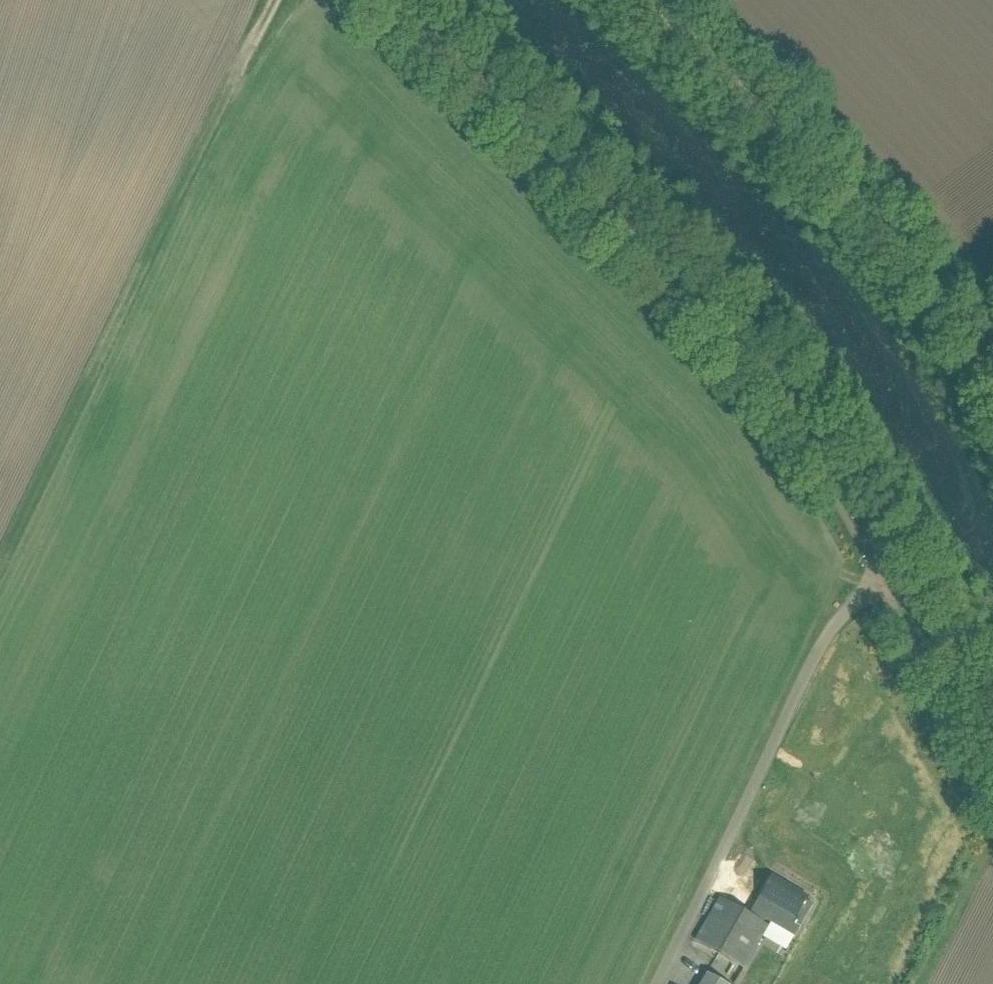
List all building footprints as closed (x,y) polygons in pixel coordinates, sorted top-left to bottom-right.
[(809,898),(775,878),(752,917),(723,901),(699,943),(745,970),(770,927),(765,925),(775,907),(797,920),(809,898)] [(707,973),(701,983),(726,983),(707,973)]
